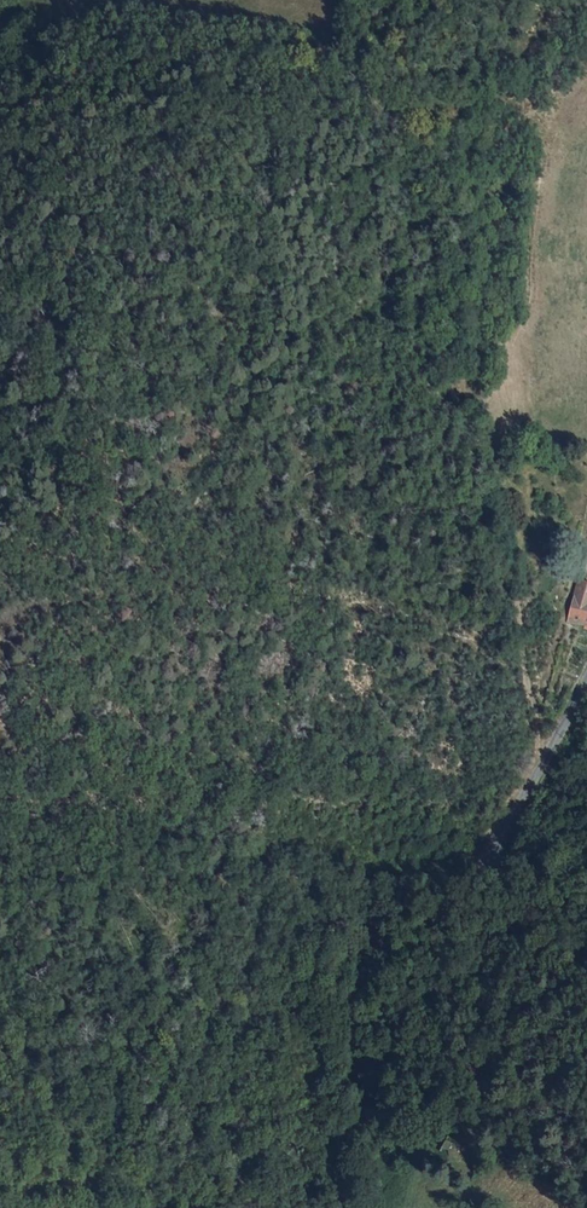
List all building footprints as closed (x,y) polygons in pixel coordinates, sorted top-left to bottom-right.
[(567,632),(586,637),(586,598),(578,595),(567,632)]
